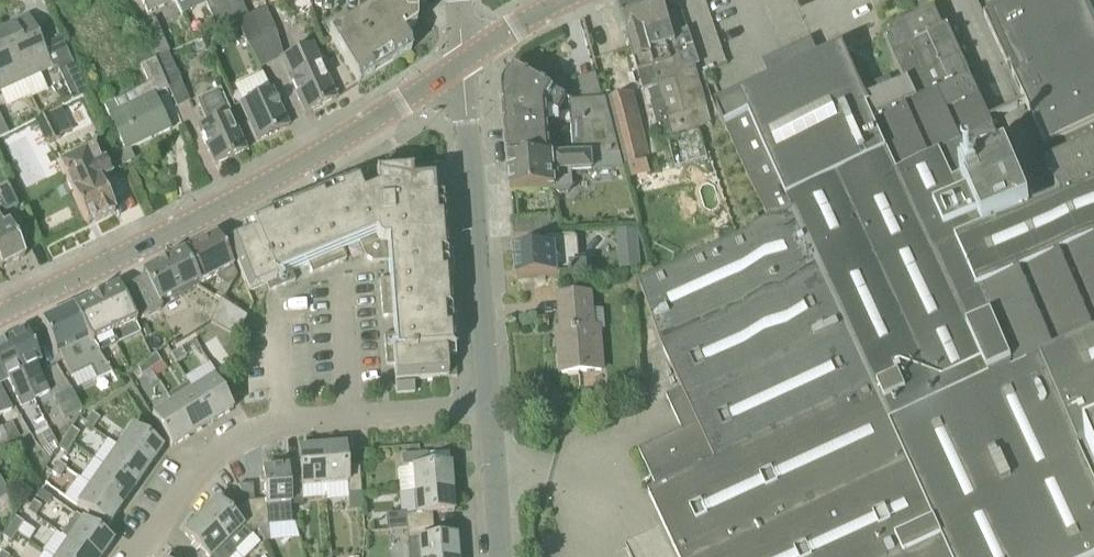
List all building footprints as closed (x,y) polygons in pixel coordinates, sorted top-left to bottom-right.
[(147,14),(175,1),(175,0),(141,0),(147,14)] [(216,31),(233,24),(222,0),(203,0),(216,31)] [(239,0),(222,0),(233,24),(246,17),(239,0)] [(411,51),(402,37),(415,29),(415,5),(426,5),(426,0),(371,0),(371,12),(328,38),(358,85),(411,52),(411,51)] [(640,73),(644,91),(659,87),(639,17),(642,16),(637,0),(628,0),(618,3),(620,9),(623,22),(624,25),(622,28),(624,34),(627,35),(639,74),(640,73)] [(663,0),(637,0),(642,16),(639,17),(659,87),(663,101),(664,101),(675,139),(713,128),(703,96),(694,68),(699,67),(689,31),(673,35),(663,0)] [(1085,0),(1030,0),(988,20),(1015,76),(1013,77),(1047,149),(1039,153),(1061,200),(1030,213),(997,134),(989,117),(955,42),(948,45),(934,13),(886,35),(907,83),(863,103),(841,56),(823,65),(811,41),(763,63),(774,87),(718,113),(725,128),(769,223),(795,210),(891,422),(1040,358),(1080,450),(1088,447),(1093,462),(1093,18),(1085,0)] [(275,33),(265,11),(250,17),(260,40),(275,33)] [(24,82),(56,67),(72,102),(87,94),(60,39),(42,47),(29,17),(1,30),(24,82)] [(237,22),(247,47),(260,70),(271,65),(260,40),(250,17),(237,22)] [(154,20),(139,27),(155,61),(167,55),(170,54),(154,20)] [(0,30),(0,93),(24,82),(1,30),(0,30)] [(275,33),(260,40),(271,65),(280,61),(304,114),(336,100),(319,62),(311,46),(283,59),(281,52),(276,34),(275,33)] [(140,66),(152,61),(143,42),(131,48),(140,66)] [(155,61),(155,62),(168,89),(180,83),(167,55),(155,61)] [(125,151),(125,152),(170,130),(153,97),(168,90),(155,62),(140,69),(147,84),(103,105),(125,151)] [(88,76),(93,76),(96,72),(94,68),(89,67),(86,71),(88,76)] [(568,100),(514,71),(505,88),(509,90),(508,94),(504,94),(506,128),(549,124),(549,126),(559,125),(559,115),(559,116),(568,100)] [(597,75),(580,79),(584,98),(601,94),(597,75)] [(240,104),(256,142),(288,127),(272,90),(270,91),(242,103),(240,104)] [(195,102),(205,125),(197,128),(214,166),(246,151),(219,91),(195,102)] [(607,101),(620,154),(624,169),(650,161),(632,94),(607,101)] [(572,124),(575,157),(620,154),(607,101),(585,103),(586,123),(572,124)] [(675,139),(664,101),(663,101),(652,105),(663,143),(675,139)] [(574,104),(570,102),(572,124),(586,123),(585,103),(574,104)] [(34,121),(46,146),(62,138),(50,114),(34,121)] [(506,128),(509,163),(552,159),(549,126),(549,124),(506,128)] [(97,223),(114,214),(99,182),(110,177),(97,149),(58,167),(72,195),(87,227),(96,222),(97,223)] [(125,151),(116,156),(121,167),(131,162),(125,152),(125,151)] [(509,163),(511,194),(554,191),(559,195),(569,194),(572,190),(571,177),(565,178),(565,174),(624,169),(620,154),(575,157),(552,159),(509,163)] [(228,244),(249,293),(266,286),(269,293),(295,282),(291,272),(308,265),(312,275),(346,260),(342,251),(359,244),(363,253),(371,250),(378,255),(378,263),(389,262),(390,280),(380,281),(383,318),(393,317),(394,335),(384,336),(386,366),(394,366),(396,395),(414,394),(413,381),(448,379),(446,351),(455,350),(443,200),(434,201),(432,183),(411,185),(410,171),(375,173),(376,181),(357,189),(354,182),(250,225),(254,234),(228,244)] [(6,184),(0,187),(0,267),(1,269),(25,257),(9,225),(10,224),(5,213),(17,207),(6,184)] [(683,391),(667,398),(683,432),(640,452),(658,491),(649,495),(678,556),(952,556),(891,422),(795,210),(769,223),(770,226),(640,285),(663,347),(683,391)] [(514,221),(515,237),(561,233),(560,218),(514,221)] [(640,244),(639,231),(617,232),(618,245),(640,244)] [(237,276),(233,269),(216,237),(181,255),(197,287),(216,277),(219,282),(223,284),(214,298),(220,301),(221,301),(223,303),(223,302),(237,276)] [(516,251),(518,280),(589,274),(588,264),(580,265),(578,240),(575,237),(554,238),(555,248),(516,251)] [(146,282),(127,291),(141,320),(162,309),(160,305),(197,287),(181,255),(142,275),(146,282)] [(118,345),(140,334),(118,287),(117,287),(117,288),(101,296),(100,295),(95,298),(118,345)] [(118,345),(95,298),(90,300),(90,301),(74,309),(74,308),(72,309),(88,340),(98,354),(118,345)] [(561,355),(563,375),(602,372),(599,330),(593,330),(591,298),(561,300),(565,354),(561,355)] [(237,338),(247,318),(223,302),(223,303),(221,301),(220,301),(220,302),(211,323),(237,338)] [(111,375),(98,354),(88,340),(72,309),(42,323),(57,356),(59,354),(71,377),(75,375),(81,386),(71,392),(81,409),(81,411),(119,386),(110,375),(111,375)] [(42,363),(26,331),(7,340),(35,400),(49,393),(36,366),(42,363)] [(35,400),(7,340),(0,343),(0,376),(3,381),(7,379),(20,407),(35,400)] [(196,368),(207,361),(194,340),(183,346),(196,368)] [(180,350),(171,356),(175,363),(185,357),(180,350)] [(156,356),(146,363),(152,370),(161,364),(156,356)] [(952,556),(1093,556),(1093,481),(1080,450),(1040,358),(891,422),(952,556)] [(152,370),(146,363),(136,369),(142,377),(152,370)] [(212,423),(233,410),(213,379),(193,391),(212,423)] [(10,411),(0,390),(0,416),(10,411)] [(81,409),(71,392),(70,390),(53,398),(64,420),(81,411),(81,409)] [(193,391),(172,404),(192,435),(212,423),(193,391)] [(152,417),(171,448),(192,435),(172,404),(152,417)] [(91,416),(84,425),(92,430),(98,421),(91,416)] [(19,437),(12,424),(2,428),(10,443),(13,451),(20,447),(16,438),(19,437)] [(6,446),(6,445),(10,443),(2,428),(0,429),(0,448),(6,446)] [(149,469),(162,449),(132,428),(118,447),(149,469)] [(65,440),(72,444),(78,435),(70,431),(65,440)] [(72,444),(65,440),(58,450),(65,455),(72,444)] [(345,446),(322,448),(325,496),(326,501),(349,499),(348,495),(362,494),(359,467),(346,468),(345,446)] [(149,469),(118,447),(105,467),(135,488),(149,469)] [(300,472),(287,473),(290,499),(325,496),(322,448),(298,450),(300,472)] [(400,494),(414,493),(452,489),(450,466),(428,468),(427,455),(401,457),(402,471),(399,471),(400,494)] [(60,479),(65,469),(56,464),(50,474),(60,479)] [(135,488),(105,467),(91,487),(121,508),(135,488)] [(292,525),(290,499),(287,473),(287,467),(263,469),(266,502),(246,504),(257,529),(268,528),(268,527),(292,525)] [(238,486),(246,504),(254,503),(252,485),(238,486)] [(77,506),(107,528),(121,508),(91,487),(77,506)] [(432,514),(454,513),(452,489),(414,493),(416,515),(405,516),(407,529),(433,527),(432,514)] [(246,504),(232,517),(216,501),(200,518),(234,553),(250,537),(250,536),(257,529),(246,504)] [(33,503),(26,513),(34,518),(40,508),(33,503)] [(235,555),(234,553),(200,518),(183,534),(201,552),(196,556),(233,556),(235,555)] [(14,519),(9,529),(17,534),(23,524),(14,519)] [(113,542),(83,521),(69,541),(92,556),(103,556),(113,542)] [(456,538),(434,540),(433,527),(407,529),(408,542),(409,556),(457,556),(456,538)] [(268,528),(257,529),(265,543),(269,542),(268,528)] [(11,544),(17,534),(9,529),(2,539),(11,544)] [(69,541),(58,556),(92,556),(69,541)]
